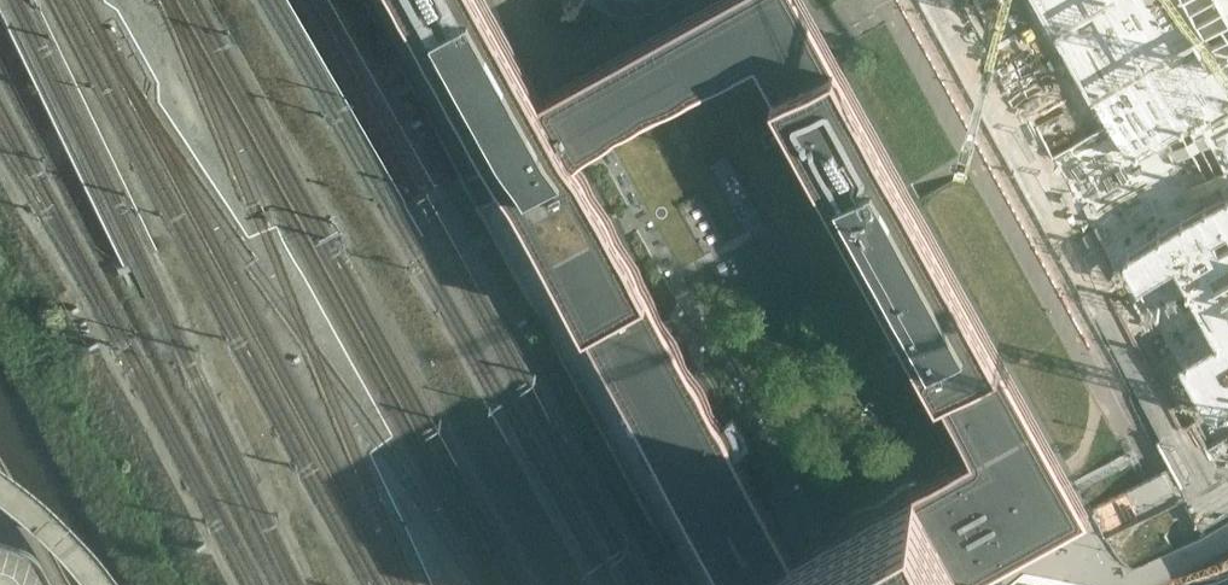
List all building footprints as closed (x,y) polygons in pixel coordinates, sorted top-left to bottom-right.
[(728,581),(730,584),(948,584),(966,575),(1089,508),(1002,348),(837,49),(810,0),(704,0),(541,89),(493,0),(409,0),(512,188),(513,190),(584,320),(728,581)] [(1094,127),(1091,128),(1094,133),(1052,156),(1054,159),(1052,159),(1076,202),(1116,274),(1118,278),(1132,303),(1134,303),(1212,442),(1227,433),(1227,0),(1026,0),(1094,127)] [(37,549),(36,548),(33,545),(31,542),(28,539),(23,536),(20,534),(16,533),(0,528),(0,584),(56,584),(37,549)]
